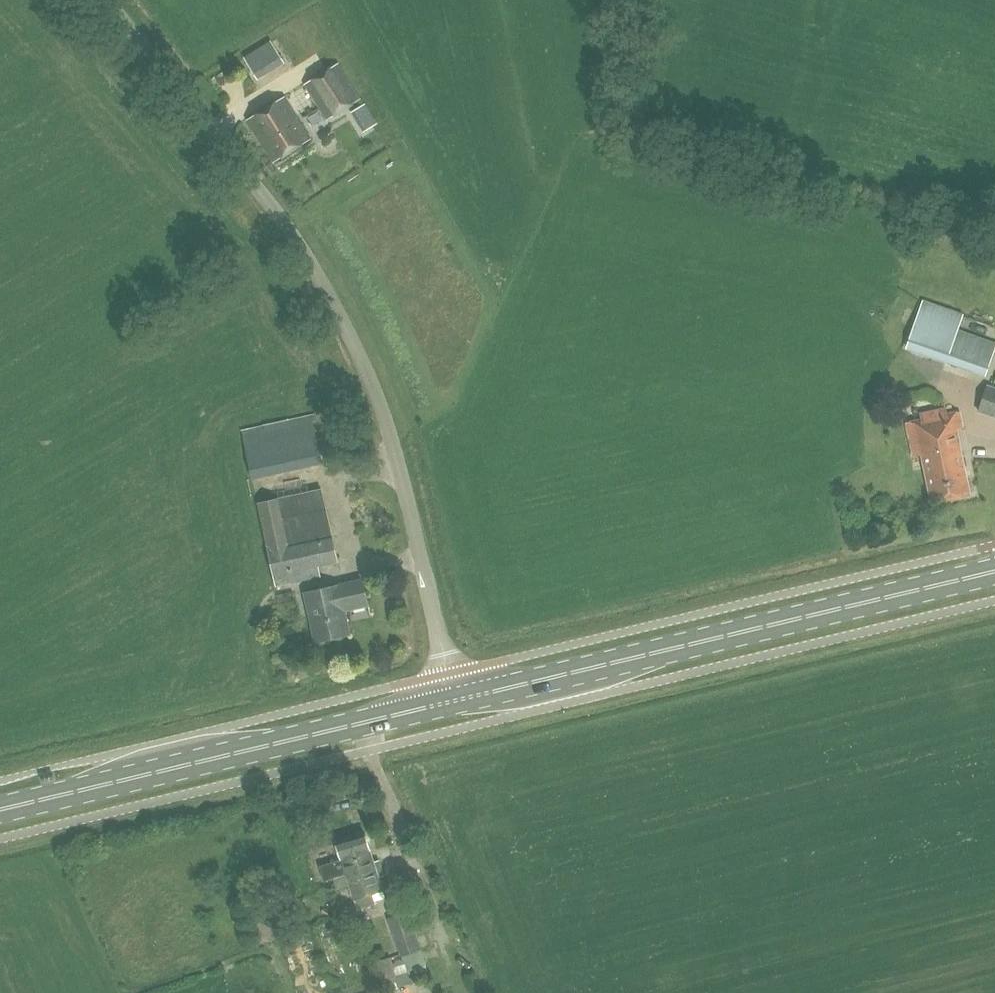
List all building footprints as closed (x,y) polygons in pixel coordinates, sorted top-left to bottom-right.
[(270,41),(244,57),(254,71),(278,56),(270,41)] [(306,60),(292,68),(298,80),(313,71),(306,60)] [(361,100),(338,64),(305,85),(327,121),(361,100)] [(273,161),(310,138),(286,98),(248,122),(273,161)] [(987,377),(994,355),(994,346),(959,333),(964,318),(926,305),(910,349),(987,377)] [(988,387),(980,412),(994,417),(994,390),(988,387)] [(350,408),(346,398),(340,401),(344,411),(350,408)] [(964,428),(961,412),(908,423),(915,456),(923,455),(933,502),(971,494),(958,429),(964,428)] [(242,430),(254,479),(324,463),(314,419),(317,418),(316,413),(242,430)] [(340,562),(323,488),(257,502),(277,587),(322,577),(320,567),(340,562)] [(369,605),(363,580),(306,593),(316,642),(350,634),(345,610),(369,605)] [(365,833),(336,842),(341,859),(319,866),(324,882),(347,875),(349,882),(354,900),(357,909),(375,904),(372,894),(382,891),(378,878),(384,876),(380,865),(374,866),(369,850),(370,850),(365,833)] [(388,918),(407,971),(426,964),(407,911),(388,918)] [(389,958),(377,962),(386,992),(399,988),(389,958)]
